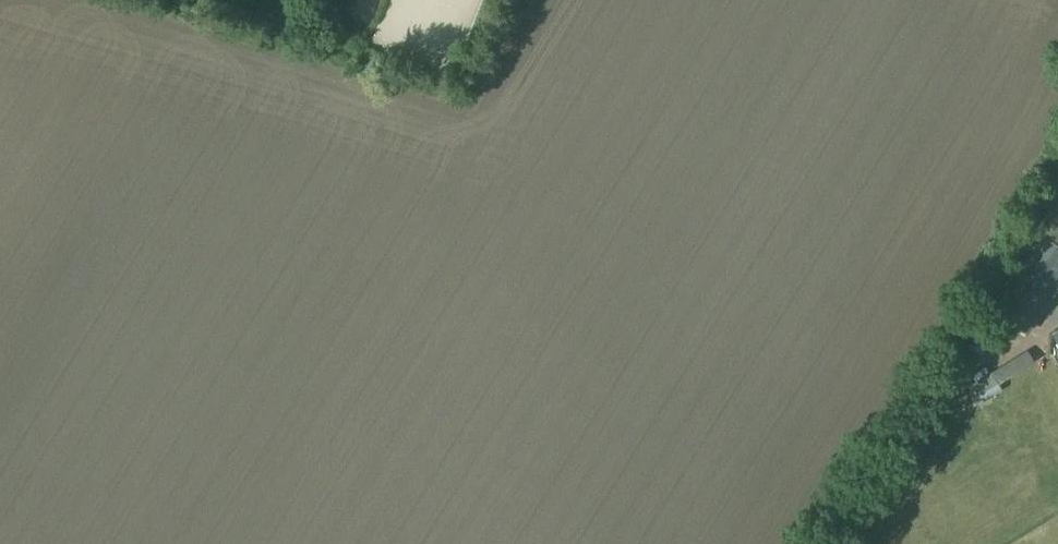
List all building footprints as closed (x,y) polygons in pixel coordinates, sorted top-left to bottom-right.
[(1057,249),(1057,195),(1033,232),(1057,249)] [(1033,232),(985,307),(1026,334),(1057,287),(1057,249),(1033,232)] [(967,386),(978,405),(1000,391),(989,373),(967,386)]
